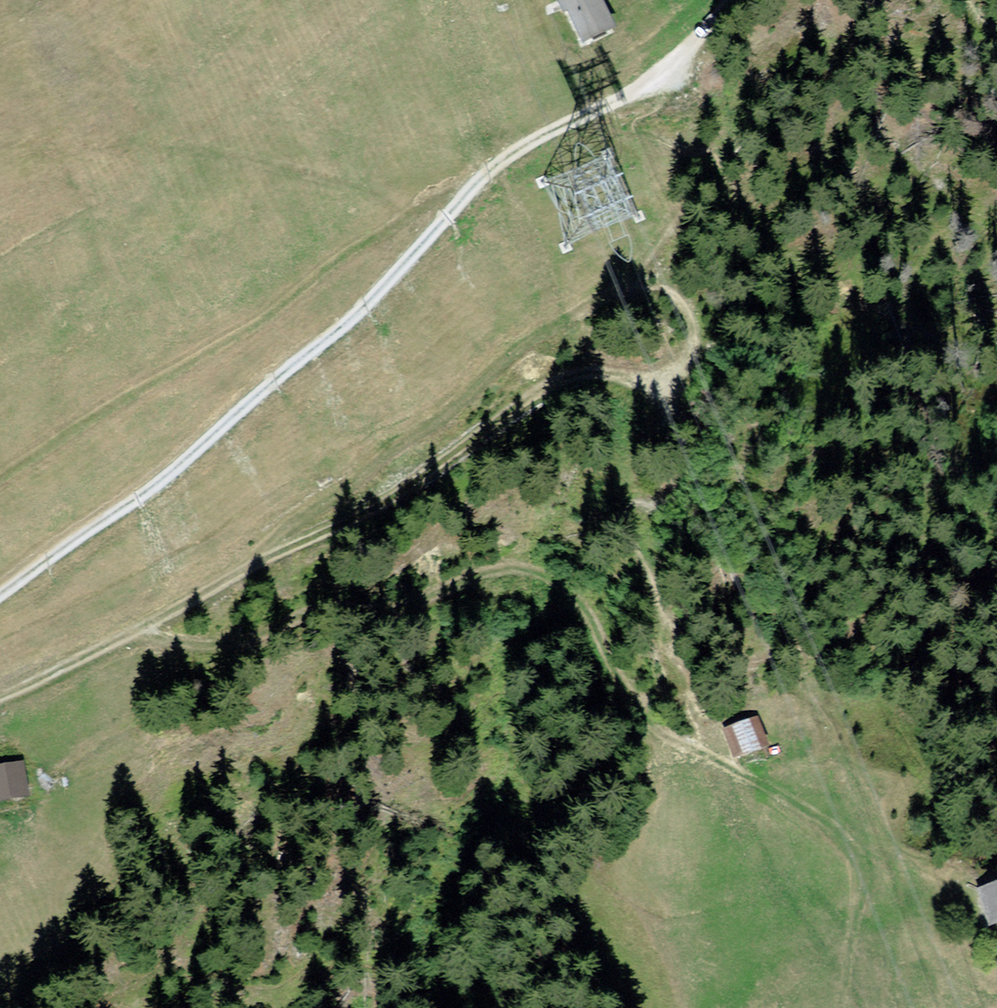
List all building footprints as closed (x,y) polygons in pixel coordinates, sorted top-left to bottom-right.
[(560,4),(583,50),(616,33),(600,0),(568,0),(560,4)] [(768,746),(757,717),(724,728),(734,757),(768,746)] [(28,801),(22,765),(0,769),(0,806),(28,801)] [(981,889),(992,916),(996,916),(996,883),(981,889)]
